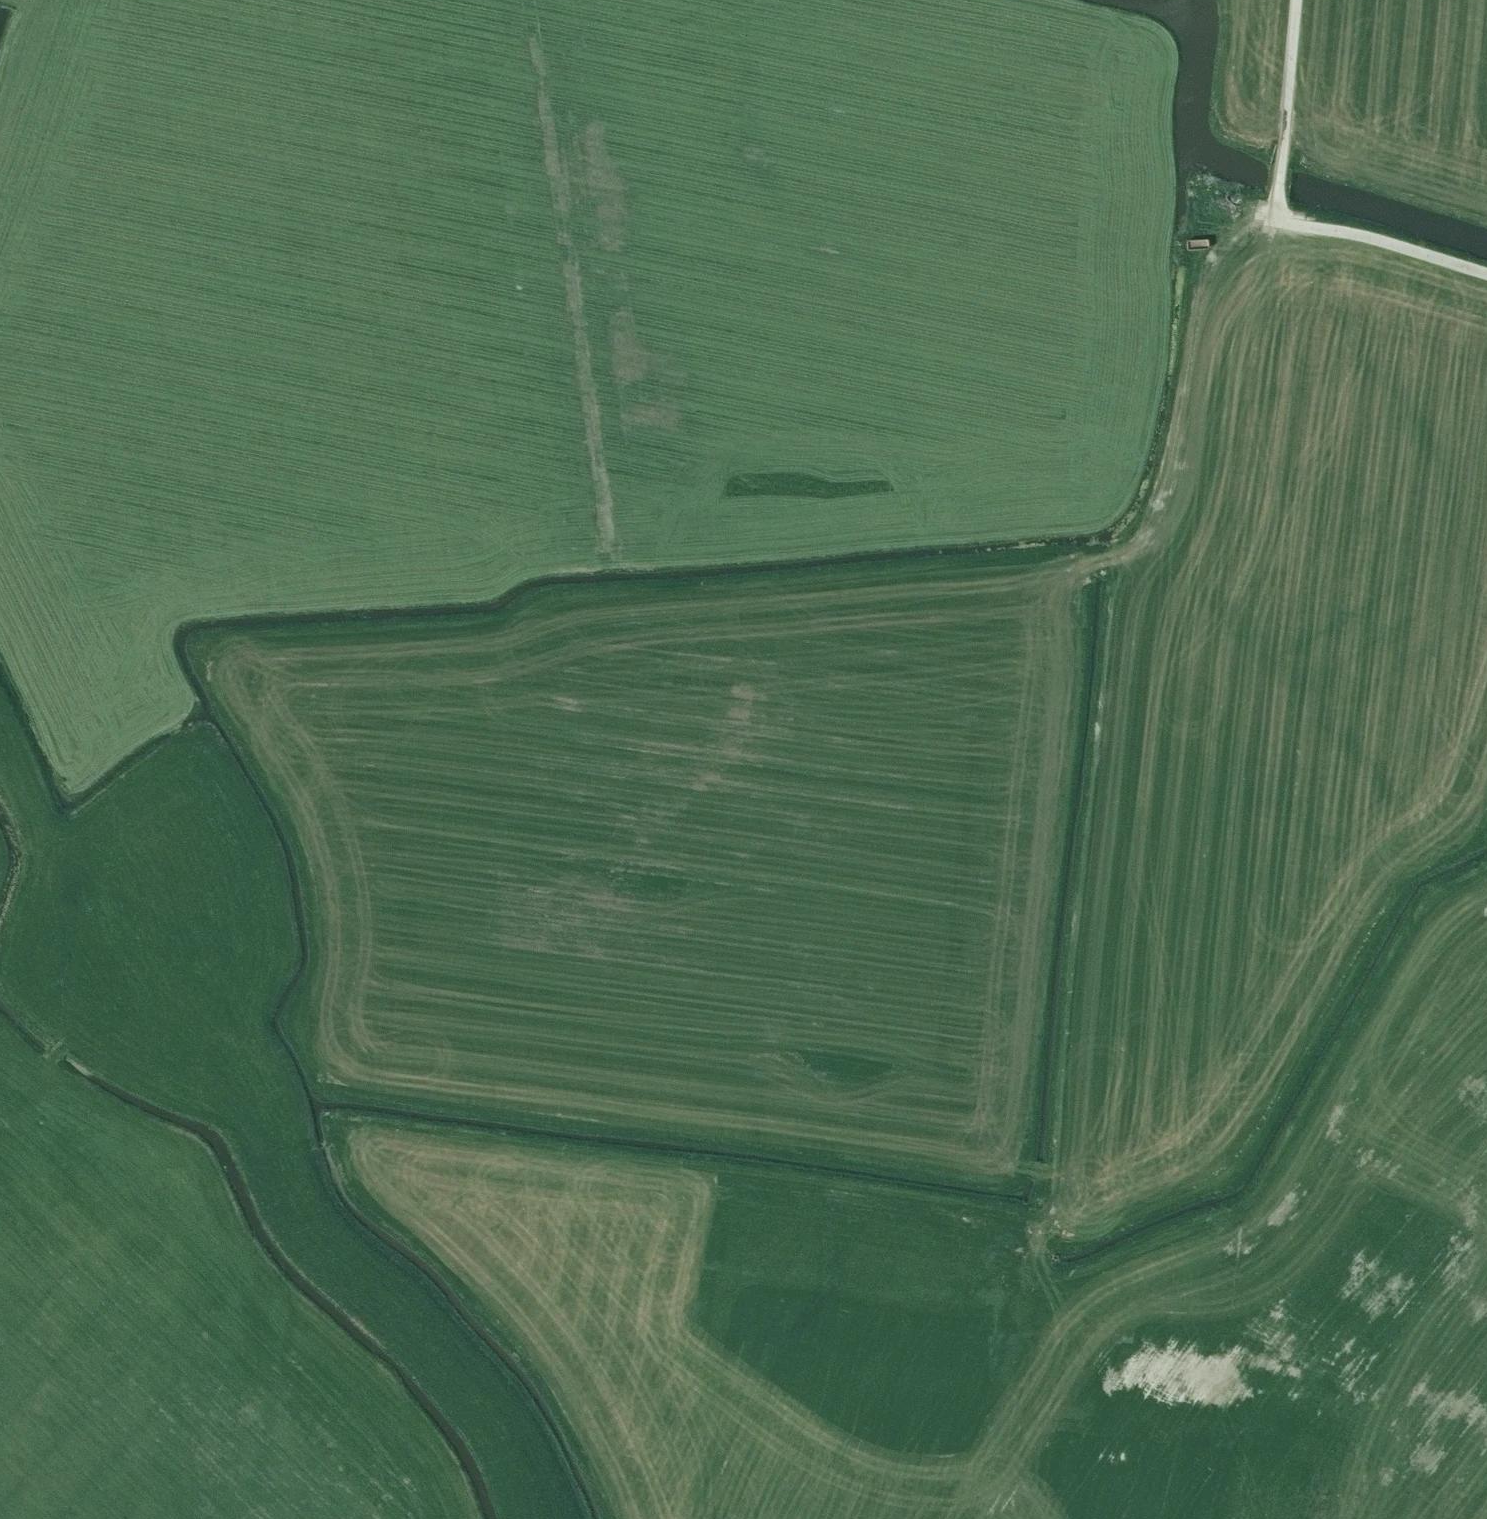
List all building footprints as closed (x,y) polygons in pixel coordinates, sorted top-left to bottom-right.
[(1182,257),(1214,254),(1213,245),(1181,249),(1182,257)]
